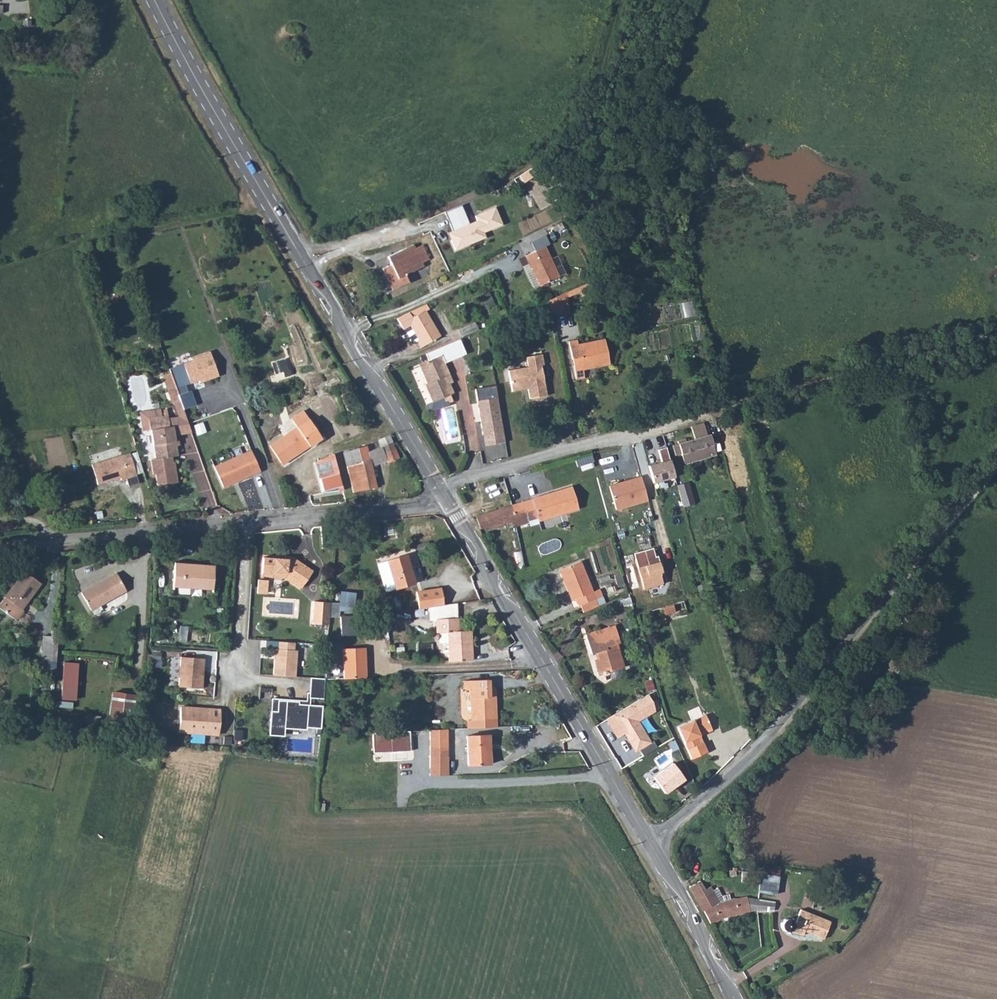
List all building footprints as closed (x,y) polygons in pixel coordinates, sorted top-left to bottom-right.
[(462,205),(445,212),(456,238),(451,240),(455,250),(486,238),(484,233),(502,225),(495,208),(475,216),(477,221),(470,224),(462,205)] [(535,251),(525,256),(540,287),(559,277),(545,247),(550,244),(545,235),(531,242),(535,251)] [(391,265),(383,269),(393,290),(409,283),(405,275),(424,267),(422,263),(429,260),(423,245),(415,248),(414,245),(388,257),(391,265)] [(589,282),(579,287),(582,296),(593,291),(589,282)] [(566,293),(548,301),(550,313),(558,311),(558,314),(569,312),(566,293)] [(427,305),(397,319),(403,329),(404,328),(408,326),(417,341),(421,348),(440,337),(425,312),(429,309),(427,305)] [(475,323),(458,330),(461,337),(478,329),(475,323)] [(408,326),(404,328),(413,343),(417,341),(408,326)] [(463,337),(456,341),(462,354),(464,360),(472,356),(463,337)] [(569,342),(576,380),(585,378),(583,370),(610,364),(605,340),(578,345),(577,340),(569,342)] [(456,341),(443,346),(449,360),(462,354),(456,341)] [(449,360),(443,346),(409,361),(412,370),(420,367),(427,384),(425,384),(433,402),(438,400),(445,397),(446,401),(447,400),(448,402),(452,401),(449,396),(454,393),(450,384),(446,376),(450,375),(444,362),(449,360)] [(192,361),(169,369),(171,373),(179,395),(188,392),(186,385),(199,380),(200,383),(219,376),(210,352),(191,358),(192,361)] [(528,367),(508,371),(512,391),(522,390),(523,388),(523,387),(528,386),(530,399),(547,396),(541,365),(544,365),(542,355),(527,357),(528,367)] [(277,361),(281,375),(290,372),(286,358),(277,361)] [(163,375),(173,404),(175,403),(181,401),(179,395),(171,373),(163,375)] [(445,397),(438,400),(441,408),(453,403),(452,401),(448,402),(447,400),(446,401),(445,397)] [(498,398),(477,401),(483,435),(498,432),(500,443),(504,442),(504,443),(505,442),(498,398)] [(181,401),(175,403),(180,417),(169,419),(170,427),(174,426),(175,438),(192,432),(181,401)] [(148,418),(162,416),(161,409),(140,412),(143,431),(150,430),(148,418)] [(148,418),(150,430),(151,430),(156,459),(151,460),(153,475),(156,474),(157,486),(178,483),(175,462),(173,462),(172,457),(178,456),(177,446),(176,441),(175,438),(174,426),(170,427),(169,419),(168,411),(164,412),(165,416),(162,416),(148,418)] [(297,428),(270,446),(281,463),(298,451),(300,453),(322,438),(303,411),(291,419),(297,428)] [(693,427),(696,439),(707,436),(704,424),(693,427)] [(678,442),(679,444),(672,446),(675,455),(682,453),(685,464),(716,454),(710,435),(707,436),(696,439),(686,442),(685,439),(678,442)] [(379,441),(382,447),(393,443),(390,436),(379,441)] [(370,461),(347,468),(353,493),(376,488),(371,466),(387,461),(388,463),(399,459),(395,449),(393,443),(382,447),(368,452),(370,461)] [(367,447),(343,452),(347,468),(370,461),(368,452),(367,447)] [(653,483),(675,477),(666,448),(658,450),(662,462),(649,466),(653,483)] [(192,471),(201,470),(199,449),(190,450),(192,471)] [(251,451),(214,467),(223,488),(260,471),(251,451)] [(139,484),(130,453),(92,465),(98,485),(121,478),(121,480),(127,479),(129,487),(139,484)] [(343,490),(334,454),(330,456),(330,459),(322,461),(322,459),(315,463),(322,492),(343,490)] [(628,485),(610,490),(616,510),(648,500),(641,477),(627,481),(628,485)] [(683,505),(695,502),(689,480),(677,484),(683,505)] [(572,487),(512,505),(518,526),(530,523),(529,520),(537,517),(539,521),(578,508),(572,487)] [(518,526),(512,505),(476,516),(480,529),(489,527),(489,529),(511,522),(513,528),(518,526)] [(653,548),(634,554),(644,589),(663,584),(660,573),(663,573),(658,556),(655,557),(653,548)] [(406,555),(378,564),(386,592),(415,583),(406,555)] [(263,557),(262,574),(269,574),(273,572),(286,573),(286,578),(301,588),(313,571),(295,560),(284,559),(263,557)] [(580,561),(560,570),(564,581),(566,580),(574,600),(576,599),(579,606),(580,605),(583,613),(598,606),(595,599),(602,596),(599,589),(593,592),(580,561)] [(175,563),(173,589),(213,592),(215,565),(175,563)] [(0,604),(0,608),(15,619),(18,619),(24,611),(22,609),(41,584),(24,572),(0,604)] [(117,573),(81,593),(91,610),(126,591),(117,573)] [(621,573),(614,575),(618,588),(624,586),(621,573)] [(267,580),(258,580),(257,593),(266,594),(267,580)] [(444,605),(441,588),(417,592),(419,609),(429,608),(444,605)] [(313,624),(329,625),(330,603),(314,602),(313,624)] [(444,605),(429,608),(429,613),(436,612),(436,619),(436,633),(447,632),(449,662),(473,660),(472,631),(459,631),(457,603),(444,605)] [(673,605),(660,609),(662,616),(675,612),(673,605)] [(398,612),(387,614),(388,621),(399,620),(398,612)] [(355,616),(340,617),(343,635),(357,633),(355,616)] [(619,669),(616,659),(621,658),(617,644),(620,643),(615,626),(601,630),(602,632),(586,637),(591,654),(598,652),(600,659),(595,660),(599,675),(619,669)] [(42,661),(57,662),(59,628),(52,628),(51,636),(43,636),(42,661)] [(295,643),(279,642),(278,649),(275,649),(273,675),(295,677),(297,651),(294,650),(295,643)] [(343,649),(344,679),(367,678),(365,648),(343,649)] [(204,667),(204,659),(181,657),(179,687),(202,689),(203,679),(201,679),(202,667),(204,667)] [(621,658),(616,659),(619,669),(624,667),(621,658)] [(64,660),(61,698),(77,699),(80,661),(64,660)] [(905,667),(892,660),(887,670),(900,676),(905,667)] [(323,699),(325,679),(311,678),(309,698),(323,699)] [(468,721),(468,728),(494,727),(493,698),(495,698),(495,688),(489,688),(489,680),(464,681),(465,689),(470,689),(472,720),(468,721)] [(261,686),(260,696),(271,697),(272,687),(261,686)] [(124,694),(113,693),(110,714),(122,715),(124,694)] [(648,695),(607,719),(618,738),(625,733),(629,735),(630,738),(628,739),(636,751),(651,743),(638,721),(655,711),(653,702),(648,695)] [(321,727),(323,706),(299,704),(299,702),(278,700),(277,712),(271,711),(269,734),(283,735),(284,727),(306,729),(306,726),(321,727)] [(220,710),(181,707),(179,732),(219,735),(220,710)] [(705,715),(678,727),(692,759),(707,752),(703,743),(700,744),(697,737),(700,736),(699,733),(710,727),(705,715)] [(430,730),(430,776),(448,776),(448,729),(430,730)] [(372,733),(373,753),(411,751),(410,731),(372,733)] [(489,735),(467,736),(468,765),(491,764),(489,735)] [(672,764),(651,778),(664,795),(684,781),(672,764)] [(761,875),(742,872),(741,883),(760,884),(761,875)] [(779,877),(761,875),(760,884),(759,893),(776,895),(779,877)] [(845,878),(832,875),(828,889),(840,893),(845,878)] [(705,890),(700,881),(689,887),(703,910),(704,911),(711,924),(722,919),(751,912),(758,911),(758,913),(774,911),(775,902),(747,899),(747,898),(746,897),(736,900),(734,899),(731,900),(719,902),(713,890),(710,887),(705,890)] [(719,902),(731,900),(729,894),(722,896),(717,888),(713,890),(719,902)] [(824,939),(831,922),(800,909),(796,921),(793,927),(792,931),(803,936),(805,932),(824,939)] [(793,927),(793,924),(792,921),(790,919),(786,919),(782,921),(781,924),(781,927),(783,930),(786,931),(789,931),(792,930),(793,927)]
